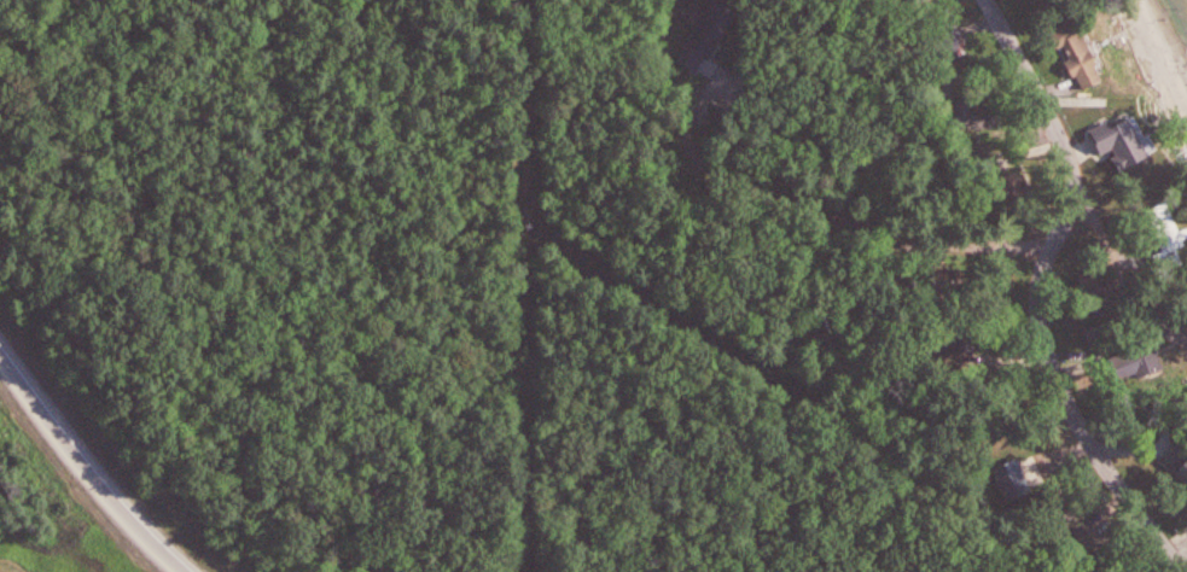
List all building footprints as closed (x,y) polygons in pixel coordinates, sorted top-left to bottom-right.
[(1111,80),(1090,25),(1065,34),(1086,89),(1111,80)] [(1157,156),(1138,117),(1120,126),(1116,119),(1098,128),(1110,153),(1119,149),(1129,170),(1157,156)] [(1179,206),(1159,209),(1165,256),(1186,253),(1186,225),(1182,226),(1179,206)] [(1120,352),(1125,381),(1165,373),(1160,344),(1120,352)] [(1186,475),(1186,444),(1185,442),(1169,459),(1186,475)]
